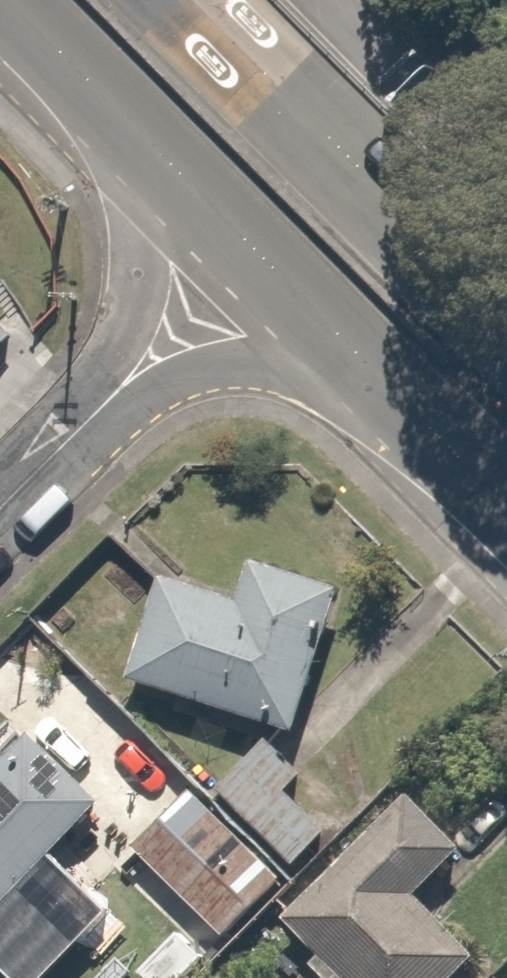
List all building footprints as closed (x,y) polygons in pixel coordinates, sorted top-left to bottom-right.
[(14,326),(0,311),(0,339),(14,326)] [(305,736),(350,592),(260,564),(249,601),(166,576),(133,683),(305,736)] [(108,802),(24,724),(0,749),(0,916),(108,802)] [(189,786),(126,847),(210,934),(273,874),(189,786)] [(418,798),(292,919),(350,977),(463,977),(482,960),(421,898),(470,851),(418,798)]
